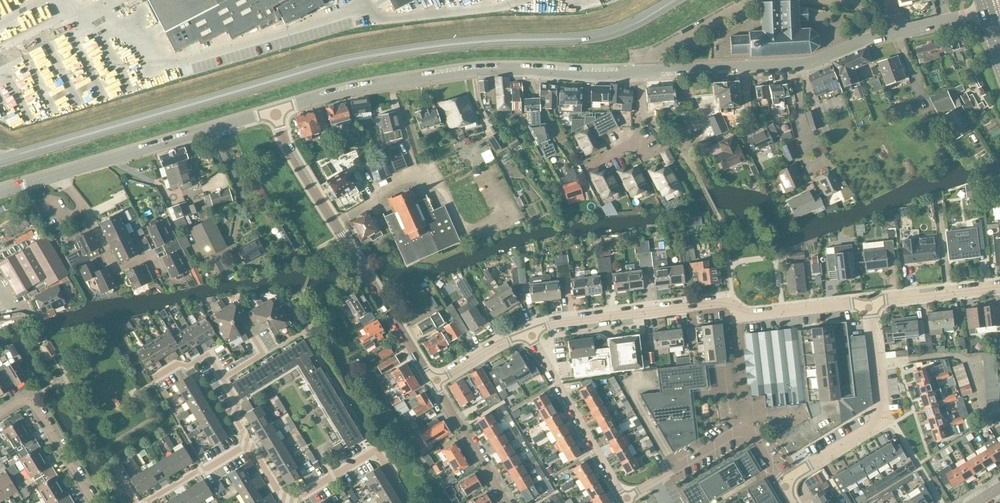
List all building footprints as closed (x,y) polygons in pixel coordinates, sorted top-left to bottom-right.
[(175,52),(198,40),(200,45),(227,31),(231,40),(258,26),(260,30),(279,21),(278,19),(281,17),(284,24),(323,4),(321,0),(148,0),(175,52)] [(394,11),(415,0),(389,0),(394,11)] [(761,22),(762,30),(761,30),(761,31),(760,31),(758,31),(748,32),(749,35),(730,36),(731,54),(750,53),(750,57),(760,56),(760,57),(761,57),(761,56),(768,56),(769,56),(776,55),(776,56),(777,56),(777,55),(784,55),(784,56),(785,56),(785,55),(792,54),(792,55),(793,55),(793,54),(800,54),(800,55),(801,55),(801,54),(807,54),(809,54),(809,53),(810,53),(818,46),(818,47),(819,46),(819,45),(818,45),(818,36),(818,35),(818,34),(817,35),(812,31),(809,29),(807,29),(807,28),(806,28),(806,29),(799,29),(799,28),(798,28),(798,21),(807,20),(807,14),(807,10),(807,8),(802,8),(798,9),(797,2),(798,1),(798,0),(797,0),(796,0),(779,1),(778,1),(761,2),(761,1),(760,2),(760,4),(760,3),(760,5),(761,11),(760,11),(760,13),(761,13),(761,21),(761,22)] [(954,51),(952,43),(943,45),(942,42),(916,49),(919,59),(922,58),(924,62),(941,57),(939,53),(945,51),(945,53),(954,51)] [(866,48),(850,55),(855,69),(872,62),(866,48)] [(855,69),(850,55),(834,62),(836,65),(840,75),(841,75),(845,87),(860,82),(855,69)] [(879,63),(887,85),(906,78),(898,56),(879,63)] [(844,92),(838,79),(833,66),(809,75),(820,101),(843,92),(843,93),(843,92),(844,92)] [(972,77),(978,88),(985,85),(978,74),(972,77)] [(497,110),(511,110),(509,82),(510,82),(509,77),(495,77),(496,80),(497,110)] [(875,91),(883,88),(879,78),(869,82),(871,86),(872,86),(875,91)] [(479,82),(480,92),(488,91),(487,81),(479,82)] [(509,82),(511,110),(511,114),(522,115),(521,110),(520,110),(520,96),(523,95),(522,82),(522,81),(510,82),(509,82)] [(737,81),(712,83),(713,95),(717,95),(718,107),(718,108),(723,108),(727,108),(731,107),(734,107),(739,106),(737,81)] [(860,82),(853,84),(856,93),(863,91),(860,82)] [(790,83),(781,84),(783,96),(792,95),(790,83)] [(549,108),(555,108),(555,106),(556,96),(556,85),(540,84),(540,95),(541,108),(549,108)] [(609,103),(609,110),(630,112),(631,90),(622,90),(622,85),(610,84),(610,86),(609,102),(609,103)] [(781,84),(769,85),(773,107),(785,105),(783,96),(781,84)] [(767,98),(765,85),(755,86),(757,100),(757,99),(759,106),(767,105),(767,98)] [(985,85),(978,88),(983,96),(987,94),(989,93),(987,89),(985,85)] [(591,101),(609,102),(610,86),(591,86),(591,92),(591,101)] [(647,103),(675,100),(674,86),(646,88),(647,103)] [(559,112),(581,112),(581,88),(559,88),(559,112)] [(954,88),(948,91),(956,109),(957,108),(961,106),(958,100),(959,100),(954,88)] [(941,118),(943,116),(956,109),(948,91),(930,97),(938,115),(939,115),(941,118)] [(993,106),(987,94),(983,96),(989,108),(993,106)] [(440,103),(450,128),(477,121),(466,96),(440,103)] [(368,99),(350,102),(353,114),(371,112),(369,104),(368,99)] [(527,111),(528,126),(540,124),(539,110),(538,100),(538,99),(524,99),(525,111),(527,111)] [(974,108),(971,101),(962,106),(966,112),(974,108)] [(894,110),(899,119),(913,112),(909,103),(894,110)] [(326,109),(329,119),(330,124),(350,119),(345,104),(336,107),(336,106),(326,109)] [(970,130),(957,108),(956,109),(943,116),(957,139),(970,130)] [(433,126),(440,123),(436,109),(428,112),(428,110),(424,111),(423,110),(422,110),(420,109),(417,110),(416,112),(415,112),(420,129),(428,127),(428,130),(434,128),(433,126)] [(807,113),(813,130),(821,127),(816,110),(807,113)] [(383,143),(394,173),(407,168),(398,146),(401,138),(402,138),(400,129),(399,129),(395,111),(380,115),(383,129),(379,130),(383,143)] [(323,140),(330,138),(327,125),(320,127),(319,123),(317,123),(314,112),(298,116),(296,120),(299,129),(300,129),(300,130),(299,131),(300,135),(301,135),(302,137),(304,142),(311,140),(310,135),(321,132),(323,139),(323,140)] [(610,112),(592,121),(599,136),(618,127),(610,112)] [(707,119),(715,137),(728,132),(719,113),(707,119)] [(584,119),(584,125),(595,120),(595,117),(584,116),(584,119)] [(571,119),(571,132),(584,125),(584,119),(571,119)] [(557,123),(553,125),(557,132),(561,129),(557,123)] [(540,124),(528,126),(533,136),(537,144),(541,143),(542,147),(540,148),(545,158),(556,153),(552,143),(548,145),(547,141),(549,140),(545,124),(540,124)] [(768,126),(773,137),(778,135),(773,124),(768,126)] [(494,125),(490,127),(495,134),(498,132),(494,125)] [(588,130),(577,135),(578,137),(577,139),(579,142),(581,143),(586,153),(585,154),(598,148),(593,139),(599,135),(595,128),(589,131),(588,130)] [(775,145),(776,144),(773,138),(771,139),(767,130),(747,139),(753,152),(769,145),(773,156),(779,154),(775,145)] [(495,134),(488,139),(496,152),(506,145),(498,132),(495,134)] [(789,132),(780,136),(782,142),(792,137),(789,132)] [(516,137),(507,142),(511,149),(520,144),(516,137)] [(717,155),(720,162),(720,163),(721,167),(723,167),(723,169),(729,167),(731,167),(740,164),(741,162),(743,161),(738,146),(736,147),(732,138),(719,143),(723,152),(717,155)] [(331,143),(324,146),(329,156),(332,154),(330,151),(335,150),(331,143)] [(780,148),(786,162),(797,157),(791,143),(780,148)] [(821,143),(817,146),(824,155),(828,152),(821,143)] [(336,146),(341,156),(346,154),(342,144),(336,146)] [(187,157),(187,155),(184,147),(159,156),(170,188),(179,185),(181,188),(183,189),(190,187),(191,185),(190,181),(194,180),(187,157)] [(665,151),(660,154),(666,165),(673,161),(671,156),(667,150),(665,151)] [(508,154),(501,158),(504,162),(510,159),(508,154)] [(368,163),(375,182),(387,178),(379,159),(368,163)] [(382,162),(387,175),(394,173),(389,160),(382,162)] [(334,177),(326,165),(321,168),(329,180),(334,177)] [(794,190),(793,189),(800,186),(799,182),(802,181),(794,165),(777,173),(786,192),(791,190),(792,191),(794,190)] [(642,179),(643,176),(641,173),(639,172),(636,167),(626,172),(624,168),(618,171),(623,181),(624,181),(632,196),(642,191),(643,194),(646,195),(649,193),(650,191),(647,185),(645,184),(642,179)] [(676,184),(673,178),(674,176),(672,172),(670,171),(667,167),(658,172),(656,167),(649,171),(655,181),(656,180),(663,195),(673,190),(675,194),(677,194),(681,193),(681,190),(678,184),(676,184)] [(566,171),(570,182),(578,178),(573,168),(566,171)] [(589,173),(597,189),(598,188),(603,198),(613,193),(615,196),(617,197),(621,195),(621,193),(618,187),(616,186),(612,179),(614,179),(609,169),(601,173),(598,168),(589,173)] [(333,190),(332,191),(335,197),(336,196),(337,197),(346,192),(349,197),(357,192),(344,170),(327,181),(333,190)] [(831,171),(817,178),(825,196),(839,190),(843,199),(853,194),(844,181),(837,184),(831,171)] [(256,178),(251,182),(262,200),(267,197),(256,178)] [(578,180),(562,186),(567,199),(582,194),(578,180)] [(978,184),(969,184),(971,197),(979,196),(978,184)] [(394,213),(384,217),(404,262),(406,266),(418,261),(438,251),(460,242),(445,210),(434,215),(426,197),(417,201),(416,201),(413,196),(414,195),(411,188),(405,191),(406,192),(395,197),(394,196),(388,199),(391,206),(392,205),(395,212),(394,212),(394,213)] [(209,195),(213,207),(233,201),(229,190),(209,195)] [(787,202),(795,218),(813,210),(814,214),(824,209),(818,194),(811,197),(809,192),(787,202)] [(185,202),(172,206),(175,218),(189,214),(185,202)] [(188,206),(191,214),(201,210),(202,211),(209,209),(207,205),(200,207),(198,202),(188,206)] [(610,202),(601,207),(604,213),(605,215),(605,216),(611,215),(617,215),(610,202)] [(634,208),(637,213),(643,210),(640,204),(634,208)] [(900,217),(909,216),(908,207),(899,208),(900,217)] [(352,221),(350,222),(351,222),(360,238),(362,240),(368,237),(371,242),(380,236),(382,235),(379,230),(377,231),(371,221),(366,212),(352,221)] [(119,213),(99,222),(99,223),(104,233),(124,224),(119,213)] [(23,215),(3,226),(9,238),(29,227),(23,215)] [(30,221),(35,232),(42,228),(37,217),(30,221)] [(183,217),(174,222),(179,232),(188,228),(183,217)] [(151,226),(147,228),(157,248),(163,245),(165,250),(177,244),(174,238),(176,237),(167,218),(158,223),(157,221),(155,220),(151,222),(150,224),(151,226)] [(191,228),(204,256),(225,246),(212,218),(191,228)] [(956,232),(948,233),(951,258),(965,257),(965,260),(971,259),(971,256),(978,255),(977,250),(984,249),(981,220),(974,221),(975,230),(975,233),(969,235),(957,237),(956,232)] [(124,224),(104,233),(107,240),(109,239),(111,242),(129,234),(134,231),(130,222),(124,225),(124,224)] [(285,225),(278,229),(284,241),(292,236),(285,225)] [(848,227),(843,229),(843,235),(849,234),(849,238),(854,237),(853,225),(848,227)] [(32,228),(15,239),(18,244),(35,234),(32,228)] [(83,254),(68,261),(71,268),(90,259),(88,253),(97,248),(89,231),(75,238),(77,242),(76,243),(75,245),(76,248),(78,249),(80,248),(83,254)] [(129,234),(111,242),(112,246),(111,247),(114,253),(133,244),(129,234)] [(25,247),(26,248),(17,253),(0,262),(0,269),(15,295),(43,278),(47,285),(67,273),(45,236),(25,247)] [(919,238),(903,240),(906,264),(937,260),(935,244),(934,237),(920,239),(919,238)] [(238,249),(246,263),(265,252),(257,238),(238,249)] [(874,243),(864,244),(866,270),(889,268),(887,257),(895,256),(893,240),(884,241),(885,250),(875,251),(874,243)] [(133,244),(114,253),(118,263),(138,254),(133,244)] [(837,269),(838,279),(855,278),(852,246),(835,248),(836,254),(828,255),(829,270),(837,269)] [(678,249),(680,264),(688,263),(686,248),(678,249)] [(159,258),(170,279),(176,276),(177,278),(179,279),(182,277),(183,275),(182,273),(187,271),(177,250),(159,258)] [(789,254),(790,260),(805,258),(805,252),(789,254)] [(645,253),(638,254),(640,269),(647,268),(645,253)] [(567,255),(561,256),(564,278),(571,278),(569,263),(568,263),(567,255)] [(226,275),(233,271),(225,256),(218,260),(211,263),(219,279),(226,275)] [(561,256),(555,257),(556,264),(558,279),(564,278),(563,271),(562,264),(561,256)] [(605,271),(604,258),(603,258),(597,259),(599,274),(605,273),(606,273),(605,271)] [(666,260),(652,262),(653,267),(653,269),(654,269),(656,286),(670,285),(669,271),(668,267),(667,267),(666,260)] [(80,267),(86,281),(87,280),(90,286),(92,289),(93,290),(95,291),(96,292),(98,292),(100,293),(101,292),(102,293),(106,292),(107,294),(109,294),(112,293),(113,291),(112,289),(116,287),(106,267),(96,271),(92,261),(80,267)] [(690,264),(691,272),(698,271),(699,285),(708,284),(712,283),(712,285),(718,285),(718,283),(720,282),(718,268),(708,269),(707,262),(690,264)] [(787,265),(790,293),(806,291),(803,263),(787,265)] [(126,281),(127,284),(129,284),(131,284),(134,289),(147,283),(148,286),(155,283),(149,272),(144,275),(139,265),(126,272),(128,278),(127,279),(126,281)] [(626,266),(626,273),(628,290),(629,290),(642,288),(640,271),(634,271),(633,265),(626,266)] [(682,266),(668,267),(670,285),(684,283),(682,266)] [(484,271),(490,282),(497,278),(490,267),(484,271)] [(518,269),(511,270),(513,285),(519,284),(518,269)] [(589,270),(584,270),(585,278),(587,295),(593,294),(601,293),(601,292),(599,276),(590,277),(589,270)] [(628,290),(626,273),(613,274),(615,291),(628,290)] [(75,286),(69,275),(65,277),(67,281),(64,282),(67,286),(69,284),(72,288),(75,286)] [(550,276),(543,277),(546,300),(560,298),(558,281),(551,282),(550,276)] [(543,277),(529,279),(531,302),(546,300),(543,277)] [(585,278),(572,279),(573,296),(587,295),(585,278)] [(456,284),(468,303),(458,309),(471,331),(484,323),(476,308),(480,306),(464,279),(456,284)] [(497,296),(506,310),(518,303),(506,283),(494,290),(497,296)] [(35,296),(41,312),(52,308),(53,309),(63,305),(62,303),(64,303),(57,286),(35,296)] [(349,299),(346,301),(347,304),(350,302),(352,305),(349,307),(354,316),(357,314),(360,318),(370,312),(372,311),(369,307),(359,290),(348,298),(349,299)] [(429,298),(434,307),(441,304),(436,296),(435,294),(429,298)] [(259,306),(252,310),(248,312),(256,326),(266,320),(270,327),(269,327),(274,336),(279,333),(278,332),(291,323),(284,312),(292,307),(289,302),(281,307),(274,296),(263,303),(261,299),(257,302),(259,306)] [(506,310),(497,296),(486,303),(494,317),(506,310)] [(337,299),(341,307),(346,304),(342,297),(337,299)] [(246,314),(237,300),(226,307),(221,300),(217,302),(222,310),(210,317),(227,344),(240,336),(244,342),(249,339),(241,326),(240,326),(236,320),(246,314)] [(984,305),(986,327),(996,325),(997,331),(999,331),(999,308),(996,308),(995,304),(984,305)] [(986,327),(984,305),(973,306),(973,311),(967,311),(970,334),(977,334),(976,328),(986,327)] [(163,310),(158,313),(162,319),(167,316),(163,310)] [(953,311),(940,312),(942,328),(955,326),(953,311)] [(931,333),(925,334),(926,341),(927,354),(933,353),(931,341),(931,335),(943,334),(942,328),(940,312),(928,314),(930,329),(931,333)] [(417,325),(420,330),(420,331),(421,333),(423,333),(423,335),(435,327),(436,327),(438,330),(444,326),(442,323),(443,323),(438,313),(430,317),(417,325)] [(205,317),(197,321),(211,345),(215,343),(212,338),(210,339),(209,337),(211,336),(216,333),(205,317)] [(904,318),(907,338),(919,336),(920,342),(921,354),(927,354),(926,341),(925,334),(919,334),(917,317),(904,318)] [(895,339),(907,338),(904,318),(892,320),(893,328),(887,329),(889,343),(896,342),(895,339)] [(359,339),(364,347),(366,349),(374,345),(372,342),(373,342),(371,340),(376,337),(378,341),(382,338),(380,335),(384,333),(380,327),(381,325),(380,322),(377,322),(377,320),(363,328),(367,334),(359,339)] [(197,321),(189,326),(199,343),(205,340),(206,342),(204,343),(207,347),(211,345),(197,321)] [(454,322),(444,327),(447,332),(451,330),(456,338),(461,335),(454,322)] [(810,419),(779,437),(789,455),(791,454),(872,404),(868,371),(865,347),(864,335),(847,337),(845,322),(818,325),(818,328),(796,330),(796,331),(784,332),(785,344),(797,343),(801,379),(804,403),(810,419)] [(721,324),(696,327),(697,342),(702,342),(702,345),(723,342),(721,324)] [(189,326),(181,331),(195,355),(198,353),(195,348),(194,349),(193,347),(194,346),(199,343),(189,326)] [(681,329),(667,331),(669,348),(683,346),(681,329)] [(168,331),(160,336),(174,359),(178,356),(175,352),(173,353),(172,351),(174,350),(178,348),(179,348),(172,337),(168,331)] [(172,336),(172,337),(179,348),(178,348),(182,354),(187,351),(189,350),(190,352),(188,353),(191,357),(195,355),(181,331),(180,332),(172,336)] [(669,348),(667,331),(653,333),(655,349),(669,348)] [(745,336),(744,336),(745,348),(745,349),(746,349),(747,360),(746,360),(746,361),(749,361),(750,372),(748,372),(748,373),(750,384),(749,384),(749,385),(751,385),(801,379),(797,343),(785,344),(784,332),(784,331),(783,332),(771,333),(770,333),(758,335),(758,334),(757,335),(745,336)] [(437,351),(448,345),(441,333),(424,344),(431,355),(432,354),(434,358),(439,355),(437,351)] [(608,340),(593,342),(598,374),(644,368),(639,334),(633,335),(630,335),(608,338),(608,340)] [(160,336),(152,341),(162,357),(166,355),(170,361),(174,359),(160,336)] [(592,338),(568,341),(570,359),(572,358),(575,377),(598,374),(593,342),(592,338)] [(363,439),(323,371),(321,367),(317,370),(309,357),(313,355),(304,340),(303,340),(231,383),(232,383),(241,398),(246,395),(297,364),(340,434),(345,442),(348,448),(358,442),(363,439)] [(48,341),(40,346),(46,356),(54,351),(48,341)] [(152,341),(144,346),(157,368),(161,366),(159,362),(157,363),(156,361),(158,360),(162,357),(152,341)] [(703,350),(689,351),(690,356),(691,364),(691,367),(705,365),(725,363),(723,342),(702,345),(703,350)] [(7,346),(13,357),(19,354),(13,343),(7,346)] [(157,368),(144,346),(135,351),(145,367),(150,365),(153,371),(157,368)] [(379,354),(382,359),(393,353),(389,347),(379,354)] [(518,353),(505,361),(517,381),(530,374),(532,378),(540,374),(533,362),(526,366),(518,353)] [(377,366),(378,367),(382,374),(399,363),(395,356),(377,366)] [(2,380),(7,387),(13,383),(14,386),(26,379),(15,361),(5,367),(3,364),(0,366),(0,377),(2,380)] [(494,370),(488,373),(493,381),(492,385),(492,386),(501,401),(503,400),(509,396),(504,389),(517,381),(505,361),(493,368),(494,370)] [(406,364),(386,376),(389,380),(394,377),(398,384),(414,374),(409,366),(408,367),(406,364)] [(691,364),(657,368),(657,369),(659,392),(660,393),(689,389),(707,387),(705,365),(691,367),(691,364)] [(953,367),(954,372),(964,368),(963,364),(953,367)] [(931,367),(914,372),(917,384),(937,378),(937,380),(944,378),(943,376),(942,376),(941,373),(936,374),(935,373),(933,374),(931,367)] [(501,401),(492,386),(481,368),(463,379),(463,378),(449,386),(461,406),(475,398),(473,395),(480,391),(488,405),(477,411),(479,414),(490,408),(501,401)] [(956,376),(958,382),(968,378),(966,373),(956,376)] [(414,374),(398,384),(403,393),(403,394),(404,395),(419,386),(417,382),(418,381),(414,374)] [(175,384),(180,393),(195,384),(190,375),(187,377),(175,384)] [(8,389),(7,387),(2,380),(0,377),(0,394),(8,389)] [(937,378),(917,384),(921,395),(934,391),(940,389),(938,382),(937,380),(937,378)] [(958,382),(959,387),(969,383),(968,378),(958,382)] [(579,390),(585,400),(597,394),(599,392),(596,387),(594,388),(591,383),(593,382),(591,379),(586,380),(580,383),(583,387),(579,390)] [(753,396),(750,396),(751,397),(764,395),(765,407),(804,403),(801,379),(751,385),(753,396)] [(617,382),(612,385),(616,391),(620,389),(617,382)] [(959,387),(961,392),(971,388),(969,383),(959,387)] [(180,393),(186,402),(200,393),(195,384),(180,393)] [(971,388),(961,392),(963,397),(973,394),(971,388)] [(659,392),(639,394),(648,410),(691,405),(689,389),(660,393),(659,392)] [(921,395),(925,407),(938,402),(934,391),(921,395)] [(432,407),(431,405),(432,403),(431,401),(429,401),(423,392),(408,401),(417,416),(432,407)] [(186,402),(191,411),(206,402),(200,393),(186,402)] [(532,400),(539,410),(551,403),(545,393),(532,400)] [(585,400),(591,411),(603,404),(597,394),(585,400)] [(117,395),(111,398),(114,403),(115,403),(117,406),(121,405),(119,401),(120,400),(117,395)] [(390,401),(393,406),(401,401),(398,396),(390,401)] [(620,400),(624,406),(629,403),(625,397),(620,400)] [(248,400),(241,404),(246,413),(253,409),(248,400)] [(394,406),(400,416),(409,410),(403,400),(394,406)] [(925,407),(928,418),(942,414),(940,407),(946,405),(945,403),(944,400),(938,402),(925,407)] [(191,411),(196,420),(211,411),(206,402),(191,411)] [(539,410),(545,421),(557,413),(551,403),(539,410)] [(629,403),(624,406),(627,412),(632,409),(629,403)] [(591,411),(597,422),(609,415),(603,404),(591,411)] [(246,413),(244,414),(249,423),(264,414),(259,405),(253,409),(246,413)] [(691,405),(648,410),(655,422),(693,418),(691,405)] [(198,428),(199,430),(202,428),(216,420),(211,411),(196,420),(199,425),(198,426),(198,428)] [(534,416),(531,411),(525,414),(528,420),(534,416)] [(967,411),(959,413),(961,417),(962,416),(963,420),(964,419),(970,418),(967,411)] [(7,439),(25,428),(20,420),(23,418),(19,412),(7,420),(0,424),(3,429),(2,430),(7,439)] [(477,420),(484,430),(497,423),(490,412),(477,420)] [(942,414),(928,418),(932,430),(951,423),(952,425),(954,425),(958,423),(957,421),(956,422),(955,419),(951,420),(948,412),(942,414)] [(545,421),(551,431),(563,423),(557,413),(545,421)] [(264,414),(249,423),(255,432),(270,423),(264,414)] [(525,414),(520,418),(523,423),(528,420),(525,414)] [(597,422),(603,432),(615,425),(609,415),(597,422)] [(997,417),(987,424),(989,428),(999,421),(997,417)] [(420,434),(427,446),(429,450),(434,447),(432,443),(449,433),(442,421),(440,423),(437,418),(423,426),(426,431),(420,434)] [(632,421),(636,427),(641,424),(637,418),(632,421)] [(693,418),(655,422),(672,452),(695,439),(693,418)] [(202,428),(207,437),(222,428),(216,420),(202,428)] [(270,423),(255,432),(260,441),(275,432),(270,423)] [(484,430),(490,441),(503,433),(497,423),(484,430)] [(551,431),(557,441),(569,434),(563,423),(551,431)] [(951,423),(932,430),(936,441),(949,437),(957,434),(954,425),(952,425),(951,423)] [(641,424),(636,427),(639,433),(644,430),(641,424)] [(603,432),(609,443),(621,436),(615,425),(603,432)] [(409,432),(411,436),(421,430),(418,426),(412,430),(409,432)] [(6,450),(10,457),(37,441),(33,436),(31,437),(25,428),(7,439),(7,440),(5,441),(9,448),(6,450)] [(222,428),(207,437),(212,446),(227,437),(222,428)] [(275,432),(260,441),(265,450),(280,441),(275,432)] [(537,435),(540,440),(546,437),(543,432),(537,435)] [(490,441),(496,451),(509,443),(503,433),(490,441)] [(971,433),(966,436),(969,441),(974,438),(971,433)] [(557,441),(563,451),(575,444),(569,434),(557,441)] [(540,440),(537,435),(532,438),(535,443),(540,440)] [(609,443),(615,453),(627,446),(621,436),(609,443)] [(969,441),(966,436),(960,439),(964,445),(969,441)] [(984,443),(988,449),(996,462),(999,459),(999,445),(999,443),(995,437),(984,443)] [(645,441),(649,448),(653,446),(649,439),(645,441)] [(19,459),(25,468),(43,457),(37,448),(40,447),(37,441),(10,457),(11,458),(18,453),(20,458),(19,459)] [(280,441),(265,450),(271,458),(286,449),(280,441)] [(442,463),(444,465),(462,454),(455,442),(441,451),(447,460),(442,463)] [(340,443),(331,449),(335,455),(344,450),(340,443)] [(496,451),(502,461),(515,453),(509,443),(496,451)] [(880,447),(881,449),(882,449),(889,462),(899,455),(902,461),(908,457),(901,445),(896,448),(893,443),(889,445),(887,443),(880,447)] [(575,444),(563,451),(569,462),(582,454),(575,444)] [(951,445),(945,449),(948,454),(954,451),(951,445)] [(615,453),(621,464),(633,457),(627,446),(615,453)] [(183,447),(175,452),(183,467),(192,461),(183,447)] [(286,449),(271,458),(276,467),(291,458),(286,449)] [(869,454),(871,456),(879,468),(889,462),(882,449),(881,449),(878,451),(877,449),(869,454)] [(948,454),(945,449),(940,452),(943,457),(948,454)] [(988,449),(978,456),(985,468),(996,462),(988,449)] [(747,451),(731,460),(743,481),(759,472),(759,471),(747,451)] [(175,452),(166,457),(174,471),(174,472),(183,467),(175,452)] [(558,457),(555,452),(549,455),(552,460),(558,457)] [(502,461),(508,471),(521,463),(515,453),(502,461)] [(462,454),(444,465),(445,467),(449,464),(455,473),(469,465),(462,454)] [(552,460),(549,455),(544,459),(547,464),(552,460)] [(858,460),(860,463),(860,462),(868,475),(879,468),(871,456),(867,458),(866,456),(858,460)] [(978,456),(967,462),(975,474),(985,468),(978,456)] [(32,477),(35,481),(54,470),(50,464),(48,466),(43,457),(25,468),(30,477),(32,477)] [(166,457),(157,463),(165,476),(165,477),(174,472),(174,471),(166,457)] [(633,457),(621,464),(628,474),(639,468),(639,467),(633,457)] [(291,458),(276,467),(282,476),(296,467),(291,458)] [(731,460),(716,469),(716,470),(728,490),(743,481),(731,460)] [(227,475),(233,484),(248,476),(245,471),(253,465),(250,461),(227,475)] [(521,463),(508,471),(514,481),(527,474),(523,467),(527,465),(524,461),(521,463)] [(580,479),(592,471),(586,461),(574,469),(580,479)] [(912,461),(904,466),(909,474),(917,469),(917,468),(915,465),(912,461)] [(848,466),(850,469),(857,481),(868,475),(860,462),(860,463),(857,464),(855,462),(848,466)] [(967,462),(957,468),(964,481),(975,474),(967,462)] [(157,463),(148,468),(156,482),(157,483),(165,477),(165,476),(157,463)] [(964,481),(957,468),(953,471),(949,465),(937,472),(945,485),(951,482),(954,487),(964,481)] [(550,466),(546,468),(550,475),(554,473),(550,466)] [(296,467),(282,476),(287,485),(302,476),(296,467)] [(368,480),(365,482),(367,487),(384,476),(379,467),(373,471),(366,475),(368,480)] [(13,468),(8,470),(12,477),(16,474),(13,468)] [(148,468),(139,474),(148,488),(157,483),(156,482),(148,468)] [(716,469),(706,475),(719,496),(728,490),(716,470),(716,469)] [(843,494),(845,493),(849,491),(847,487),(857,481),(850,469),(846,471),(845,469),(837,473),(839,475),(833,478),(843,494)] [(36,487),(42,496),(60,485),(55,477),(57,475),(54,470),(35,481),(38,487),(36,487)] [(586,489),(598,482),(592,471),(580,479),(586,489)] [(0,476),(0,483),(8,496),(17,491),(6,472),(0,476)] [(148,488),(139,474),(130,479),(139,493),(148,488)] [(453,474),(446,478),(450,484),(456,480),(453,474)] [(455,486),(459,491),(463,488),(467,495),(482,486),(475,474),(468,478),(467,477),(459,482),(460,483),(455,486)] [(514,481),(521,491),(533,484),(527,474),(514,481)] [(233,485),(239,494),(262,479),(259,475),(251,481),(248,476),(233,484),(233,485)] [(706,475),(697,481),(709,501),(719,496),(706,475)] [(912,475),(901,481),(903,485),(914,479),(912,475)] [(384,476),(367,487),(370,491),(374,489),(376,493),(390,485),(384,476)] [(897,476),(887,482),(889,485),(900,479),(897,476)] [(541,479),(538,481),(540,484),(541,485),(541,486),(543,485),(544,484),(549,482),(546,477),(541,479)] [(203,479),(194,485),(204,501),(213,495),(203,479)] [(244,502),(259,494),(256,489),(264,484),(262,479),(239,494),(244,502)] [(755,502),(764,502),(775,497),(764,479),(747,489),(750,494),(754,501),(755,502)] [(574,485),(571,480),(566,483),(569,488),(574,485)] [(533,484),(521,491),(527,502),(540,494),(535,487),(540,484),(538,481),(533,484)] [(681,490),(682,490),(689,502),(706,502),(709,501),(697,481),(681,490)] [(811,491),(813,496),(812,497),(814,501),(812,502),(827,502),(835,498),(831,492),(828,488),(830,487),(827,481),(811,491)] [(901,481),(890,488),(892,492),(903,485),(901,481)] [(584,501),(585,502),(592,499),(604,492),(598,482),(586,489),(589,495),(584,498),(584,501)] [(887,482),(876,488),(878,492),(889,485),(887,482)] [(8,496),(0,483),(0,501),(8,496)] [(569,488),(566,483),(561,486),(564,491),(569,488)] [(911,499),(914,502),(929,502),(927,501),(933,498),(925,484),(926,484),(925,483),(918,488),(921,493),(911,499)] [(71,498),(68,492),(65,494),(60,485),(42,496),(46,502),(63,502),(71,498)] [(185,490),(193,502),(200,502),(204,501),(194,485),(185,490)] [(377,502),(379,502),(395,494),(390,485),(376,493),(379,497),(375,500),(377,502)] [(451,485),(444,489),(449,497),(456,492),(451,485)] [(24,488),(20,491),(24,498),(29,496),(24,488)] [(869,493),(866,495),(868,498),(878,492),(876,488),(869,492),(869,493)] [(890,488),(879,494),(882,498),(892,492),(890,488)] [(747,489),(736,496),(738,500),(750,494),(747,489)] [(177,495),(181,502),(193,502),(185,490),(177,495)] [(845,493),(851,502),(855,501),(851,494),(849,491),(845,493)] [(594,502),(609,502),(610,502),(604,492),(592,499),(594,502)] [(467,502),(492,502),(486,493),(474,500),(473,499),(467,502)] [(273,498),(271,494),(262,499),(259,494),(244,502),(265,502),(273,498)] [(380,502),(399,502),(400,502),(395,494),(380,502)] [(879,494),(869,501),(871,502),(874,502),(882,498),(879,494)]
